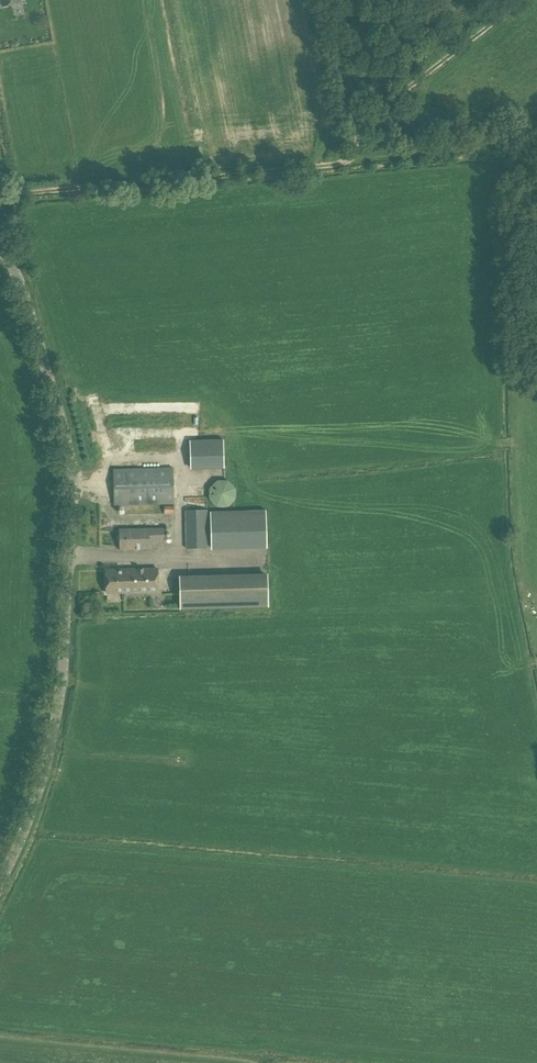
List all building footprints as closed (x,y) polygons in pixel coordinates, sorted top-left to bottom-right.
[(190,441),(190,467),(223,466),(222,440),(190,441)] [(131,448),(132,461),(154,460),(153,447),(131,448)] [(174,504),(173,468),(114,470),(115,505),(174,504)] [(209,499),(217,507),(227,507),(235,499),(235,489),(228,481),(217,480),(209,488),(209,499)] [(184,510),(185,549),(208,548),(207,510),(184,510)] [(212,512),(213,548),(269,547),(268,511),(212,512)] [(119,529),(120,550),(150,549),(149,542),(164,542),(165,528),(119,529)] [(106,570),(107,593),(114,593),(114,598),(118,598),(117,593),(157,592),(158,592),(157,569),(106,570)] [(267,576),(179,578),(180,609),(268,607),(267,576)]
